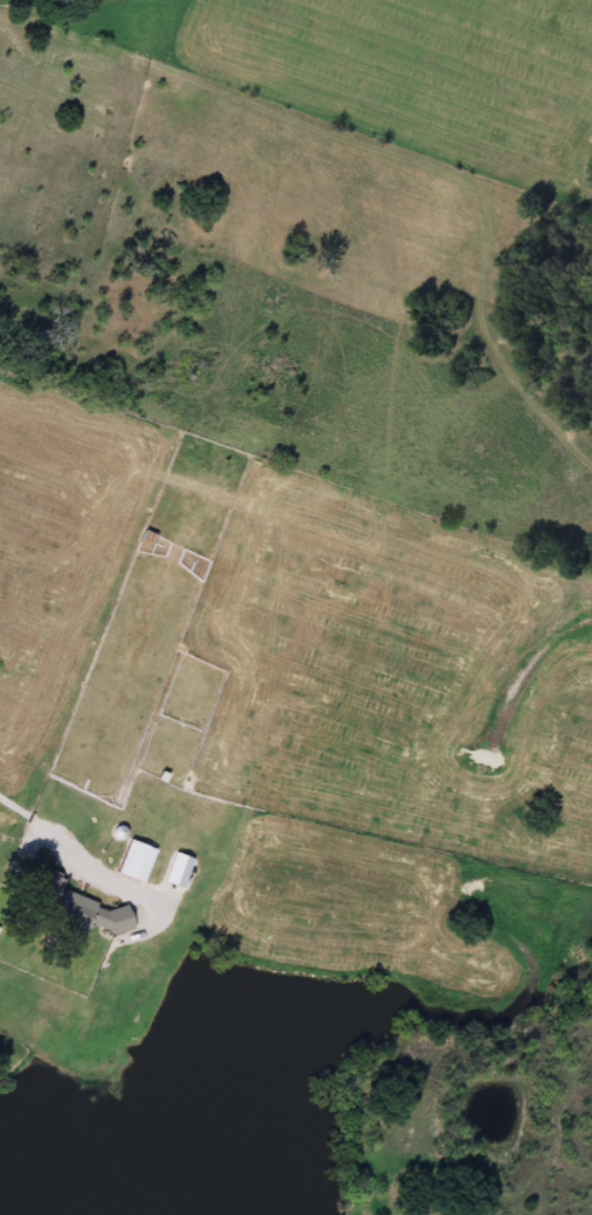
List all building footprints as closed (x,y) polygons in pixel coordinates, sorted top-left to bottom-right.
[(151,849),(138,884),(111,873),(124,839),(151,849)] [(181,885),(163,883),(167,853),(186,855),(181,885)] [(21,913),(39,868),(60,878),(57,886),(126,915),(118,934),(86,920),(79,937),(21,913)]
